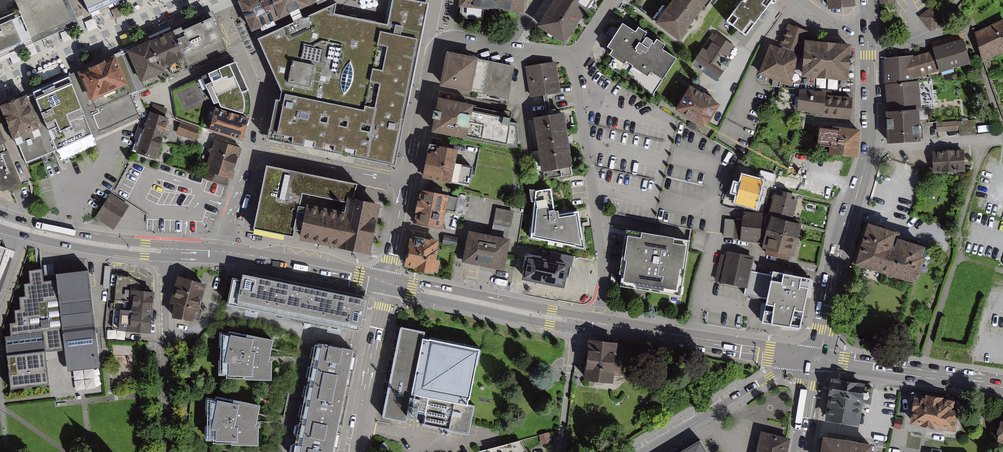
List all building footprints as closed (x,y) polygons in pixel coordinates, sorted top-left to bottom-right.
[(32,40),(72,22),(62,0),(14,0),(20,14),(32,40)] [(120,0),(83,0),(89,14),(120,0)] [(240,4),(255,37),(276,27),(274,22),(264,0),(249,0),(240,4)] [(428,3),(413,0),(392,0),(387,24),(353,17),(335,13),(338,5),(336,3),(258,39),(282,94),(273,140),(395,166),(428,3)] [(274,22),(309,7),(306,0),(264,0),(274,22)] [(458,8),(524,14),(525,0),(459,0),(458,8)] [(539,26),(564,42),(591,0),(555,0),(539,26)] [(655,23),(682,42),(712,0),(672,0),(655,23)] [(726,22),(749,38),(776,0),(741,0),(726,22)] [(826,9),(854,7),(854,0),(825,0),(826,9)] [(933,4),(918,16),(930,31),(945,19),(933,4)] [(0,22),(0,53),(32,40),(20,14),(0,22)] [(179,27),(172,31),(189,69),(227,52),(211,16),(181,30),(179,27)] [(973,33),(985,60),(1002,52),(1002,20),(973,33)] [(780,49),(772,46),(760,78),(790,88),(803,52),(806,42),(810,31),(789,24),(780,49)] [(678,61),(622,25),(605,50),(661,86),(678,61)] [(741,48),(714,30),(690,66),(717,83),(741,48)] [(172,31),(122,54),(138,92),(166,82),(167,78),(189,69),(172,31)] [(964,41),(917,56),(918,81),(970,64),(964,41)] [(851,46),(806,42),(803,52),(803,77),(848,81),(851,46)] [(122,54),(76,73),(88,102),(81,105),(86,117),(93,134),(95,140),(142,120),(132,95),(138,92),(122,54)] [(515,67),(446,54),(440,86),(509,99),(515,67)] [(889,58),(891,112),(918,110),(918,81),(917,56),(889,58)] [(237,60),(212,70),(228,109),(253,98),(237,60)] [(561,93),(556,63),(527,67),(532,98),(561,93)] [(76,73),(69,76),(81,105),(88,102),(76,73)] [(209,75),(185,85),(189,95),(184,97),(187,105),(195,102),(192,96),(207,90),(205,86),(212,83),(209,75)] [(69,76),(31,92),(32,95),(49,133),(85,118),(86,117),(81,105),(69,76)] [(719,105),(688,85),(672,110),(704,130),(719,105)] [(826,93),(801,88),(799,111),(824,115),(823,120),(850,123),(851,102),(826,99),(826,93)] [(0,105),(0,112),(14,146),(18,145),(41,135),(26,97),(25,94),(0,105)] [(41,135),(18,145),(26,163),(56,150),(49,133),(32,95),(26,97),(41,135)] [(519,137),(517,126),(509,125),(511,115),(437,102),(432,133),(517,148),(519,137)] [(886,112),(887,139),(923,138),(922,110),(918,110),(891,112),(886,112)] [(136,152),(156,160),(171,119),(150,112),(136,152)] [(216,114),(208,137),(242,148),(249,124),(216,114)] [(572,168),(563,114),(534,119),(544,173),(572,168)] [(97,145),(85,118),(49,133),(56,150),(61,160),(63,160),(83,151),(97,145)] [(937,123),(937,132),(959,131),(958,121),(937,123)] [(180,125),(177,134),(196,140),(199,131),(180,125)] [(858,131),(816,126),(814,145),(828,147),(827,155),(855,158),(858,131)] [(813,136),(799,132),(795,146),(809,150),(813,136)] [(5,142),(0,145),(0,190),(2,191),(23,185),(5,142)] [(231,186),(242,149),(215,142),(205,179),(231,186)] [(457,151),(428,146),(422,179),(472,188),(475,170),(455,166),(457,151)] [(965,152),(935,153),(936,175),(965,174),(965,152)] [(253,231),(297,239),(370,254),(379,206),(355,201),(359,186),(343,183),(266,167),(259,199),(253,231)] [(912,187),(914,172),(896,170),(894,185),(912,187)] [(763,189),(740,184),(735,206),(758,211),(763,189)] [(553,188),(534,192),(530,239),(586,251),(580,212),(558,216),(553,188)] [(448,196),(421,191),(414,225),(441,230),(448,196)] [(803,200),(779,194),(773,214),(797,221),(803,200)] [(129,205),(113,195),(98,219),(114,229),(129,205)] [(493,237),(467,232),(461,262),(503,271),(515,214),(498,210),(493,237)] [(761,218),(743,217),(741,240),(759,242),(761,218)] [(726,237),(741,238),(742,219),(726,219),(726,237)] [(799,257),(805,227),(771,219),(764,249),(799,257)] [(854,264),(917,282),(926,249),(896,241),(898,234),(866,224),(854,264)] [(619,286),(681,296),(690,239),(626,228),(619,273),(621,274),(619,286)] [(437,242),(411,237),(405,267),(437,273),(439,260),(434,259),(437,242)] [(754,257),(722,251),(716,282),(745,289),(748,289),(754,257)] [(568,265),(526,256),(521,279),(563,287),(568,265)] [(46,348),(64,346),(67,370),(100,366),(88,264),(56,268),(56,276),(44,277),(42,264),(28,266),(30,279),(24,280),(25,292),(19,292),(20,305),(14,305),(16,318),(9,319),(11,331),(4,332),(10,384),(49,380),(46,348)] [(761,325),(801,331),(812,280),(772,272),(761,325)] [(227,306),(360,333),(366,301),(243,275),(241,280),(233,278),(227,306)] [(129,277),(117,276),(112,326),(118,327),(118,332),(151,336),(153,292),(145,291),(145,289),(129,277)] [(206,284),(178,276),(171,302),(174,303),(195,310),(199,311),(206,284)] [(195,310),(174,303),(172,318),(193,322),(195,310)] [(423,339),(424,333),(408,330),(400,328),(383,418),(407,422),(412,395),(423,339)] [(276,342),(219,333),(219,379),(271,380),(276,342)] [(479,350),(423,339),(412,395),(426,398),(468,406),(479,350)] [(617,342),(588,340),(584,381),(613,384),(617,342)] [(317,344),(296,451),(336,451),(356,352),(317,344)] [(826,422),(858,427),(863,394),(831,389),(826,422)] [(960,404),(914,397),(910,426),(955,433),(960,404)] [(261,408),(206,398),(205,444),(258,446),(261,408)] [(468,406),(426,398),(421,425),(470,435),(472,424),(473,419),(475,407),(468,406)] [(758,451),(786,451),(789,440),(762,433),(758,451)] [(823,436),(820,451),(869,451),(871,444),(823,436)] [(377,446),(381,451),(384,451),(389,448),(384,441),(377,446)] [(681,451),(706,451),(699,441),(681,451)] [(490,450),(491,451),(527,451),(521,442),(490,450)]
